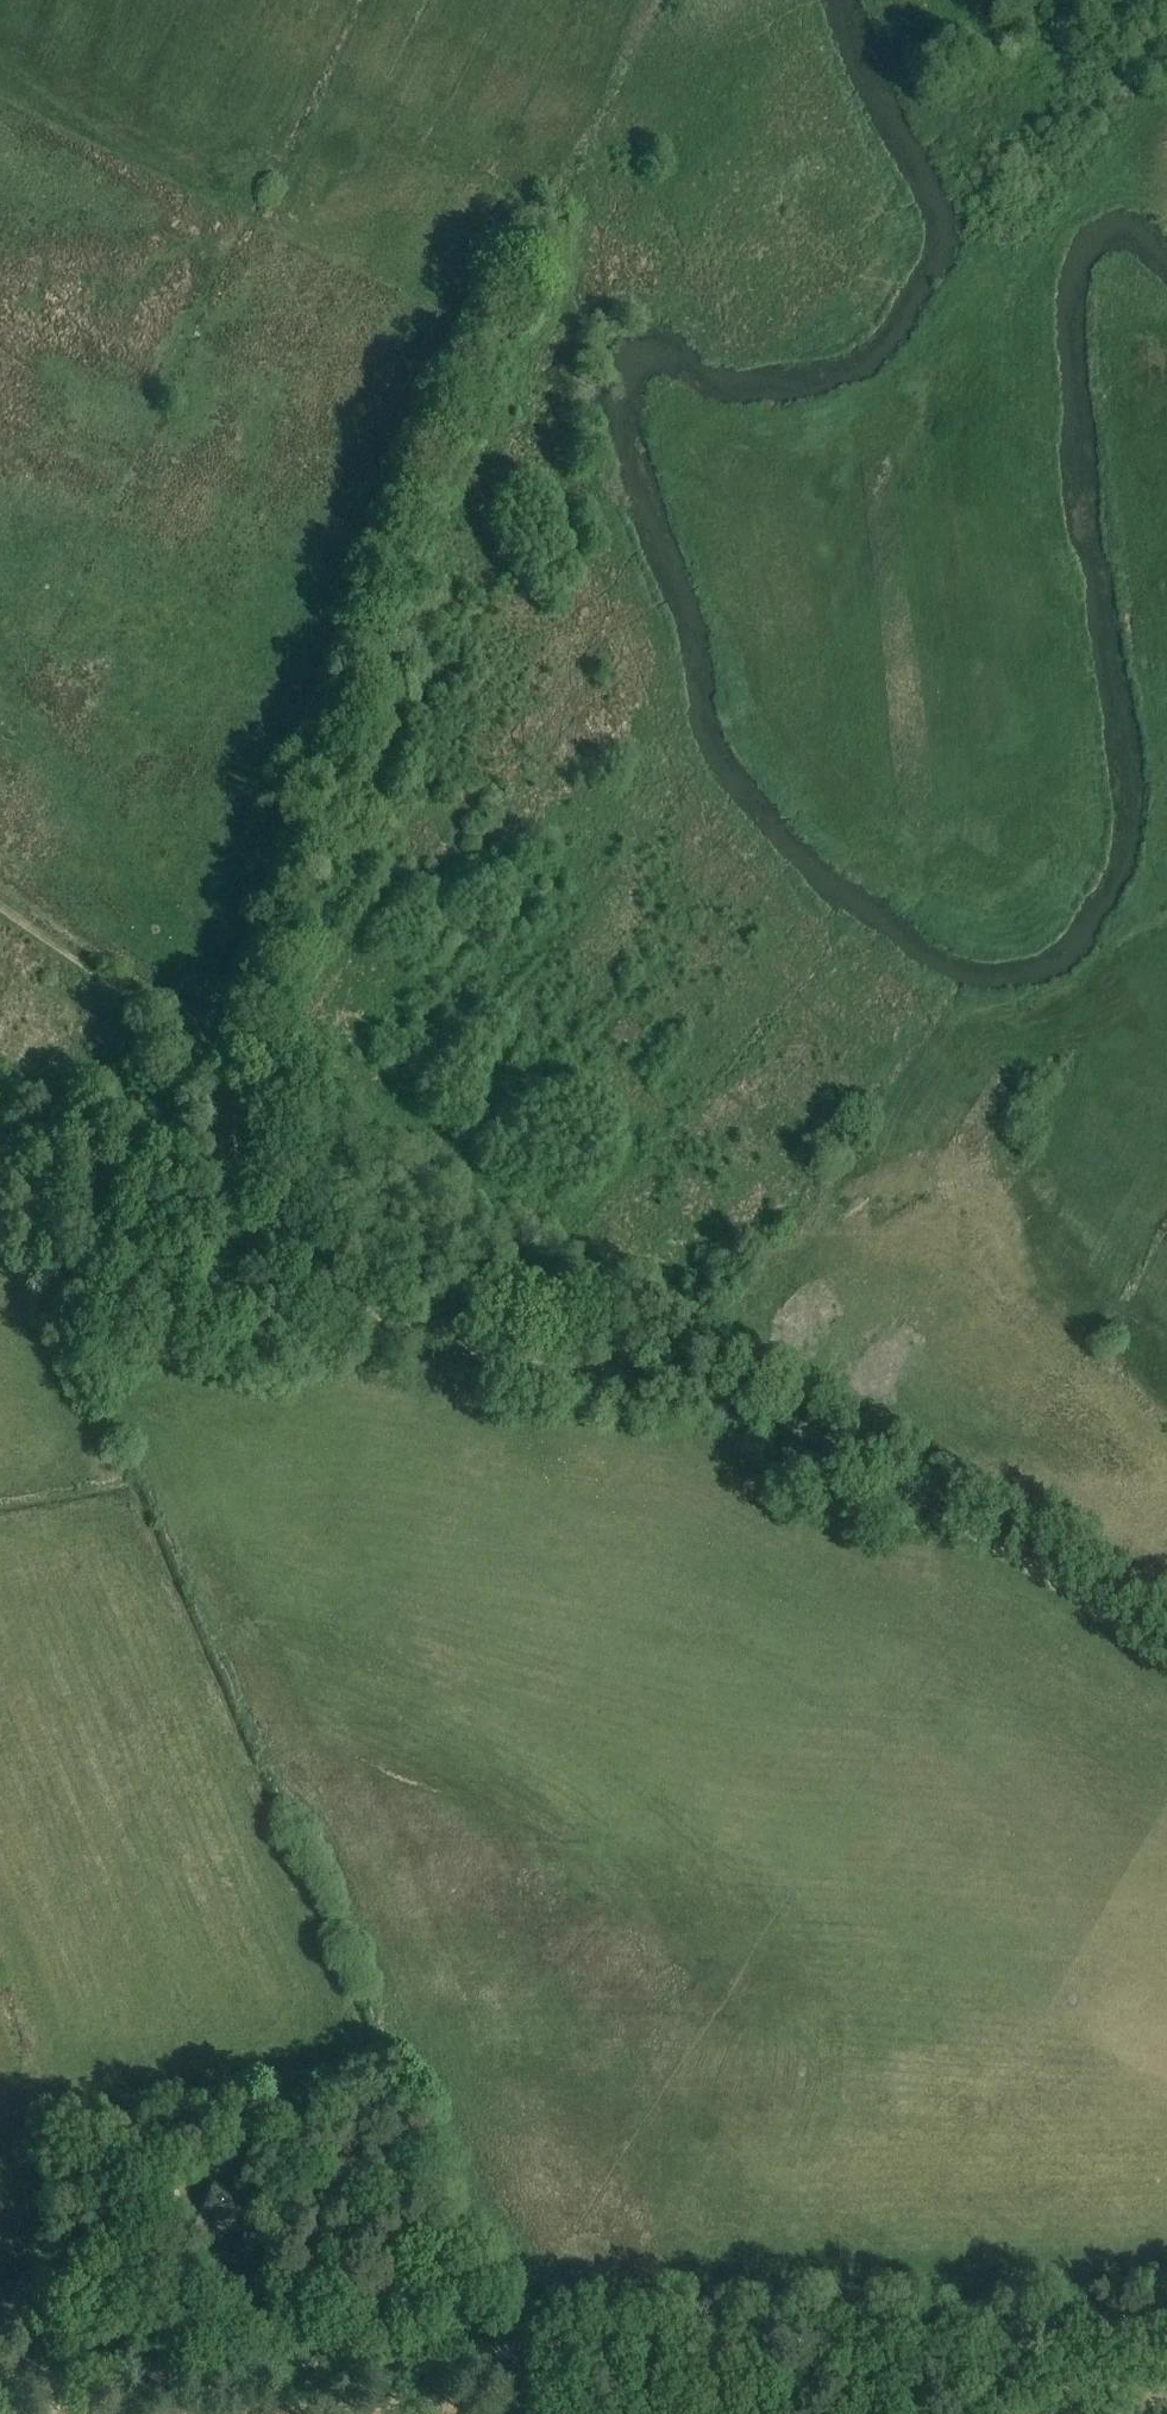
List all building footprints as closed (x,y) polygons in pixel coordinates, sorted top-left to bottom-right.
[(212,2186),(201,2210),(233,2225),(244,2200),(212,2186)] [(207,2238),(216,2219),(202,2212),(193,2232),(207,2238)]
